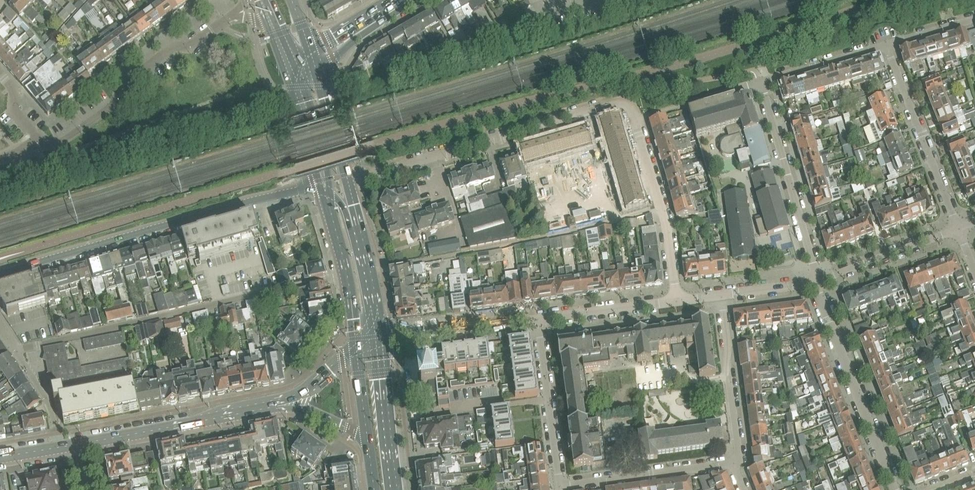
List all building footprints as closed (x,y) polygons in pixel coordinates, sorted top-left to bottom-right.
[(36,19),(16,0),(10,7),(20,16),(22,14),(32,24),(32,23),(36,19)] [(33,4),(29,0),(16,0),(36,19),(41,24),(44,21),(39,16),(30,7),(33,4)] [(48,6),(42,0),(29,0),(33,4),(35,1),(45,10),(48,6)] [(78,11),(84,5),(80,0),(74,6),(76,9),(78,11)] [(151,9),(161,23),(166,20),(165,18),(170,15),(160,2),(159,0),(150,0),(147,3),(151,9)] [(160,2),(170,15),(174,12),(174,14),(179,10),(172,0),(164,0),(160,2)] [(179,10),(184,7),(183,5),(187,2),(186,0),(172,0),(179,10)] [(328,19),(335,15),(327,1),(324,3),(322,0),(316,0),(328,19)] [(327,1),(335,15),(343,10),(338,0),(328,0),(327,1)] [(343,10),(352,5),(349,0),(338,0),(343,10)] [(447,2),(461,27),(466,24),(464,21),(466,20),(455,0),(451,0),(447,2)] [(466,20),(467,22),(473,18),(470,13),(471,12),(465,0),(455,0),(466,20)] [(471,12),(485,4),(482,0),(465,0),(471,12)] [(523,10),(531,7),(529,1),(521,5),(523,10)] [(89,2),(81,11),(85,16),(93,9),(92,7),(89,2)] [(447,2),(435,9),(442,22),(450,17),(452,21),(450,23),(455,30),(461,27),(447,2)] [(76,9),(74,6),(70,3),(64,10),(70,16),(76,9)] [(507,4),(502,7),(506,14),(511,11),(507,4)] [(494,12),(497,18),(506,14),(502,7),(494,12)] [(7,26),(11,22),(17,17),(8,8),(3,14),(7,18),(0,25),(0,32),(7,26)] [(152,28),(143,15),(138,9),(129,16),(133,22),(132,23),(142,37),(148,32),(148,31),(152,28)] [(151,9),(143,15),(152,28),(156,25),(157,27),(161,23),(151,9)] [(70,16),(64,10),(58,16),(64,22),(70,16)] [(81,11),(74,19),(76,22),(85,16),(81,11)] [(431,11),(423,16),(433,32),(436,38),(436,39),(440,36),(437,31),(441,28),(431,11)] [(64,22),(58,16),(52,22),(58,29),(64,22)] [(423,16),(416,20),(423,33),(426,37),(428,36),(431,40),(436,38),(433,32),(423,16)] [(18,18),(13,22),(19,28),(21,26),(24,24),(18,18)] [(142,37),(132,23),(128,18),(119,25),(132,43),(136,40),(137,41),(142,37)] [(498,23),(503,32),(511,28),(505,18),(498,23)] [(78,24),(76,22),(74,19),(66,27),(68,31),(78,24)] [(419,35),(423,33),(416,20),(408,24),(416,37),(415,37),(420,44),(421,47),(425,45),(422,39),(419,35)] [(108,29),(116,40),(124,50),(129,47),(128,46),(132,43),(119,25),(117,23),(108,29)] [(30,30),(24,24),(21,26),(27,33),(30,30)] [(420,44),(415,37),(416,37),(408,24),(401,29),(405,37),(403,38),(404,39),(402,40),(405,46),(407,49),(420,44)] [(0,32),(0,44),(3,42),(0,39),(10,30),(7,26),(0,32)] [(72,36),(68,31),(66,27),(64,26),(61,29),(68,39),(72,36)] [(498,28),(487,34),(490,39),(501,33),(498,28)] [(124,50),(116,40),(108,29),(99,36),(101,37),(114,55),(118,53),(119,54),(124,50)] [(405,46),(402,40),(404,39),(403,38),(405,37),(401,29),(388,36),(392,44),(396,51),(405,46)] [(30,30),(27,33),(25,34),(31,40),(35,36),(30,30)] [(966,33),(966,31),(965,31),(963,30),(960,31),(959,33),(955,34),(960,50),(963,60),(968,58),(965,48),(970,47),(973,46),(974,51),(974,30),(966,33)] [(46,42),(53,35),(49,31),(42,38),(46,42)] [(948,36),(944,37),(951,63),(952,65),(952,66),(954,65),(958,64),(954,51),(960,50),(955,34),(954,34),(952,33),(949,34),(948,36)] [(18,40),(15,36),(6,44),(3,42),(0,44),(0,55),(18,40)] [(41,42),(35,36),(31,40),(37,46),(41,42)] [(487,36),(478,41),(480,45),(487,42),(487,41),(489,40),(487,36)] [(92,43),(96,49),(106,63),(111,60),(110,59),(114,55),(101,37),(92,43)] [(395,53),(386,37),(385,37),(386,38),(372,45),(381,60),(382,62),(395,55),(395,53)] [(937,38),(933,39),(938,56),(943,55),(946,65),(951,63),(944,37),(939,39),(937,38)] [(52,39),(45,47),(47,48),(49,51),(56,43),(52,39)] [(938,56),(933,39),(928,40),(927,42),(922,44),(927,59),(930,69),(935,67),(932,58),(938,56)] [(0,55),(0,60),(3,64),(14,55),(12,52),(22,43),(18,40),(0,55)] [(461,40),(454,44),(457,50),(465,46),(461,40)] [(478,41),(472,45),(474,50),(481,46),(480,45),(478,41)] [(41,42),(38,45),(44,51),(47,48),(45,47),(41,42)] [(83,50),(87,56),(96,69),(100,65),(101,67),(106,63),(96,49),(92,43),(83,50)] [(465,46),(457,50),(459,52),(472,45),(471,43),(465,46)] [(916,45),(912,47),(919,72),(925,71),(922,61),(927,59),(922,44),(921,44),(920,43),(917,44),(916,45)] [(450,44),(442,48),(445,54),(448,60),(457,56),(450,44)] [(370,66),(381,60),(372,45),(366,49),(353,69),(352,70),(354,75),(365,71),(363,65),(362,64),(367,62),(370,66)] [(92,71),(96,69),(87,56),(83,50),(81,47),(76,50),(78,53),(73,56),(78,62),(84,70),(88,76),(93,73),(92,71)] [(914,74),(919,72),(912,47),(907,48),(905,47),(902,48),(901,50),(900,50),(905,66),(911,64),(914,74)] [(44,51),(43,52),(47,57),(51,53),(50,51),(49,51),(47,48),(44,51)] [(17,57),(14,55),(3,64),(9,70),(30,52),(27,49),(17,57)] [(30,52),(9,70),(15,77),(30,64),(28,61),(33,57),(30,52)] [(445,54),(437,58),(440,63),(448,60),(445,54)] [(30,64),(15,77),(21,84),(32,75),(38,69),(35,66),(42,61),(38,56),(30,64)] [(51,63),(54,68),(63,61),(60,56),(51,63)] [(871,58),(870,59),(875,75),(879,74),(883,84),(890,81),(879,56),(876,57),(875,56),(872,57),(871,58)] [(876,79),(875,75),(870,59),(868,59),(867,58),(864,59),(864,60),(859,62),(864,82),(876,79)] [(58,109),(75,96),(66,83),(62,78),(54,68),(51,63),(50,62),(33,76),(41,86),(58,109)] [(427,62),(418,67),(421,72),(430,66),(427,62)] [(848,65),(847,65),(852,82),(863,78),(864,82),(859,62),(853,63),(852,63),(848,64),(848,65)] [(73,64),(68,67),(84,90),(93,83),(88,76),(84,70),(79,73),(73,64)] [(411,64),(405,66),(408,74),(415,71),(411,64)] [(840,67),(835,69),(840,85),(852,82),(847,65),(845,66),(844,65),(841,66),(840,67)] [(68,67),(64,70),(71,80),(66,83),(75,96),(84,90),(68,67)] [(829,88),(840,85),(835,69),(835,67),(829,69),(829,70),(824,72),(829,88)] [(814,75),(813,75),(817,92),(829,88),(824,72),(819,74),(818,73),(814,74),(814,75)] [(819,98),(817,92),(813,75),(811,76),(810,75),(806,76),(806,77),(801,79),(806,95),(808,102),(819,98)] [(33,76),(22,86),(48,116),(58,109),(41,86),(33,76)] [(927,95),(952,85),(959,83),(956,77),(940,83),(938,78),(932,80),(926,82),(926,83),(923,84),(923,85),(922,87),(923,90),(925,91),(927,95)] [(794,98),(806,95),(801,79),(796,80),(795,79),(790,81),(794,98)] [(794,98),(790,81),(778,84),(784,103),(788,102),(792,115),(788,116),(789,122),(800,119),(794,98)] [(931,104),(931,105),(946,99),(956,95),(955,95),(946,99),(944,94),(954,90),(952,85),(927,95),(929,99),(928,101),(929,103),(931,104)] [(854,102),(855,107),(869,102),(873,112),(889,106),(887,102),(888,101),(888,99),(887,98),(886,97),(885,96),(883,92),(873,95),(869,97),(865,98),(857,100),(853,102),(854,102)] [(857,100),(865,98),(864,92),(855,94),(857,100)] [(751,105),(753,105),(751,97),(748,98),(746,94),(748,93),(747,93),(688,110),(696,138),(725,129),(728,139),(726,139),(725,140),(724,140),(723,141),(722,142),(721,143),(721,144),(720,145),(720,146),(720,147),(720,148),(720,149),(720,150),(721,151),(721,152),(722,153),(722,154),(723,155),(724,155),(725,156),(726,156),(727,157),(729,157),(731,157),(732,157),(737,155),(742,172),(770,164),(760,129),(760,130),(758,130),(751,105)] [(853,102),(857,100),(855,94),(844,98),(844,100),(846,104),(854,102),(853,102)] [(958,101),(956,95),(946,99),(931,105),(933,110),(932,112),(934,116),(950,110),(960,106),(958,101)] [(873,112),(877,123),(893,117),(891,113),(892,111),(892,110),(892,108),(890,107),(889,107),(889,106),(873,112)] [(938,122),(939,126),(969,114),(968,110),(962,112),(961,111),(952,114),(950,110),(934,116),(936,121),(938,122)] [(667,122),(666,117),(649,121),(653,132),(680,124),(689,121),(686,111),(679,113),(681,118),(667,122)] [(958,132),(959,131),(956,126),(974,118),(974,113),(974,112),(969,114),(939,126),(941,130),(940,132),(941,135),(943,136),(944,137),(947,136),(948,139),(959,135),(958,132)] [(619,116),(600,121),(603,132),(622,127),(619,116)] [(793,130),(795,135),(811,131),(816,129),(813,117),(790,124),(792,130),(793,130)] [(893,118),(893,117),(877,123),(870,126),(876,143),(886,139),(884,133),(897,128),(895,123),(896,122),(896,120),(896,119),(895,118),(893,118)] [(845,123),(849,134),(855,132),(851,121),(845,123)] [(847,133),(843,122),(837,123),(840,135),(847,133)] [(680,124),(653,132),(656,142),(672,137),(671,132),(681,129),(680,124)] [(622,127),(603,132),(606,143),(625,138),(622,127)] [(586,129),(575,132),(580,150),(591,147),(586,129)] [(798,146),(798,147),(814,143),(811,131),(795,135),(796,141),(795,142),(796,146),(798,146)] [(575,132),(564,135),(569,154),(580,150),(575,132)] [(840,135),(839,136),(842,147),(850,145),(847,133),(840,135)] [(564,135),(553,138),(558,157),(569,154),(564,135)] [(879,144),(883,155),(904,146),(903,142),(904,141),(904,139),(903,138),(902,137),(900,136),(900,135),(879,144)] [(674,143),(672,137),(656,142),(659,153),(690,143),(689,138),(674,143)] [(553,138),(541,141),(547,160),(558,157),(553,138)] [(625,138),(606,143),(610,155),(629,149),(625,138)] [(951,156),(974,147),(974,141),(964,145),(962,140),(947,145),(947,146),(947,148),(948,151),(950,152),(951,156)] [(541,141),(530,145),(536,163),(547,160),(541,141)] [(821,141),(814,143),(798,147),(798,149),(797,150),(798,153),(800,154),(801,159),(824,152),(821,141)] [(659,153),(662,163),(679,158),(677,153),(692,149),(690,143),(659,153)] [(530,145),(519,148),(525,167),(536,163),(530,145)] [(886,166),(909,157),(907,152),(905,147),(904,146),(883,155),(882,155),(886,166)] [(970,161),(974,159),(972,154),(974,153),(974,147),(951,156),(953,161),(952,163),(954,167),(970,161)] [(629,149),(610,155),(613,166),(632,160),(629,149)] [(802,165),(804,171),(821,166),(819,160),(826,158),(826,157),(836,154),(835,149),(824,152),(801,159),(803,164),(802,165)] [(867,161),(863,150),(854,153),(858,164),(867,161)] [(526,179),(519,156),(500,162),(508,189),(502,191),(503,192),(507,204),(512,203),(510,196),(517,194),(513,183),(526,179)] [(909,158),(909,157),(886,166),(890,175),(886,176),(888,181),(899,177),(898,174),(913,168),(911,163),(912,162),(912,160),(912,159),(910,158),(909,158)] [(662,163),(665,174),(697,164),(696,159),(680,164),(679,158),(662,163)] [(854,159),(849,160),(852,172),(858,170),(854,159)] [(632,160),(613,166),(616,177),(635,171),(632,160)] [(970,161),(954,167),(956,172),(958,173),(959,177),(974,171),(974,165),(972,166),(970,161)] [(697,164),(665,174),(668,184),(685,179),(683,174),(694,171),(694,168),(698,167),(697,164)] [(859,166),(861,175),(867,173),(863,165),(859,166)] [(469,171),(474,186),(481,184),(481,183),(483,182),(494,178),(491,166),(477,170),(477,169),(469,171)] [(827,167),(804,173),(806,179),(807,179),(808,183),(809,184),(831,178),(827,167)] [(756,222),(760,235),(760,237),(768,235),(789,229),(772,170),(751,176),(757,195),(757,196),(763,219),(756,222)] [(464,196),(470,216),(490,210),(487,200),(479,203),(477,196),(474,186),(469,171),(462,174),(462,175),(448,179),(455,199),(464,196)] [(635,171),(616,177),(619,188),(638,182),(635,171)] [(974,183),(974,171),(959,177),(960,178),(959,180),(960,183),(962,184),(963,188),(974,183)] [(812,196),(828,191),(837,189),(836,188),(837,187),(836,183),(834,182),(833,177),(831,178),(809,184),(809,185),(810,189),(810,190),(809,191),(810,195),(812,195),(812,196)] [(903,177),(896,180),(898,185),(898,186),(906,183),(903,177)] [(686,184),(685,179),(668,184),(671,195),(703,185),(702,180),(686,184)] [(896,180),(888,183),(890,188),(898,185),(896,180)] [(638,182),(619,188),(623,199),(641,193),(638,182)] [(963,188),(965,192),(964,194),(966,197),(967,198),(968,199),(974,196),(974,183),(963,188)] [(917,218),(922,216),(912,189),(910,184),(904,186),(909,202),(905,203),(911,221),(916,219),(917,218)] [(671,195),(673,205),(691,200),(690,195),(701,191),(700,190),(704,189),(703,185),(671,195)] [(921,196),(918,187),(912,189),(922,216),(934,211),(928,194),(921,196)] [(417,221),(420,230),(432,227),(432,229),(454,222),(449,204),(427,211),(427,213),(415,216),(416,217),(415,217),(409,214),(407,207),(420,203),(418,197),(419,196),(416,188),(409,190),(409,191),(396,195),(395,194),(388,196),(387,196),(381,208),(384,216),(385,216),(399,211),(401,218),(408,216),(417,221)] [(754,256),(749,223),(745,191),(725,194),(729,223),(734,258),(734,259),(741,258),(741,260),(747,260),(746,257),(754,256)] [(828,191),(812,196),(813,202),(813,203),(814,209),(832,203),(828,191)] [(503,192),(497,194),(501,206),(506,205),(507,204),(503,192)] [(485,193),(477,196),(479,203),(487,200),(487,198),(485,193)] [(641,193),(623,199),(626,210),(645,204),(641,193)] [(492,196),(495,208),(501,206),(497,194),(492,196)] [(911,221),(905,203),(900,205),(896,194),(890,196),(901,224),(905,222),(907,223),(911,221)] [(492,196),(487,198),(487,200),(490,210),(495,208),(492,196)] [(901,224),(890,196),(885,198),(889,209),(884,211),(891,229),(896,227),(897,225),(901,224)] [(691,200),(673,205),(676,217),(705,213),(703,207),(697,208),(695,199),(691,200)] [(882,231),(884,230),(886,231),(891,229),(884,211),(883,209),(879,210),(875,199),(870,201),(876,218),(877,218),(882,231)] [(861,217),(859,218),(866,238),(871,236),(872,234),(874,234),(870,220),(871,220),(864,203),(858,206),(860,211),(859,211),(861,217)] [(506,205),(501,206),(495,208),(490,210),(470,216),(460,218),(470,249),(474,248),(517,240),(506,205)] [(846,244),(836,217),(831,205),(815,211),(817,217),(827,213),(834,230),(826,233),(820,218),(817,219),(827,251),(829,250),(831,251),(841,247),(842,246),(846,244)] [(843,208),(850,224),(856,241),(860,239),(862,239),(866,238),(859,218),(857,219),(858,221),(856,222),(852,211),(851,211),(849,206),(843,208)] [(281,227),(277,229),(282,240),(280,241),(283,247),(284,246),(286,252),(295,249),(291,237),(298,234),(299,234),(300,234),(301,238),(308,235),(299,211),(297,212),(292,211),(289,215),(278,219),(281,227)] [(414,240),(420,239),(417,231),(420,230),(417,221),(408,216),(401,218),(399,211),(385,216),(389,229),(388,229),(390,237),(399,234),(399,233),(411,230),(414,240)] [(649,228),(642,229),(647,266),(648,266),(649,270),(643,271),(645,287),(662,285),(655,227),(654,227),(653,221),(652,215),(652,214),(651,214),(645,216),(647,223),(649,223),(649,228)] [(855,241),(856,241),(850,224),(845,226),(841,215),(836,217),(846,244),(850,243),(851,243),(854,242),(855,241)] [(198,232),(193,234),(182,237),(189,260),(190,259),(189,259),(189,257),(197,255),(198,257),(252,241),(251,239),(259,236),(260,238),(259,239),(260,239),(261,239),(254,216),(198,232)] [(574,218),(567,220),(570,229),(576,227),(577,227),(574,218)] [(721,218),(709,220),(699,221),(706,226),(710,226),(710,227),(723,225),(721,218)] [(637,228),(636,220),(624,222),(625,230),(637,228)] [(678,222),(679,229),(689,227),(689,226),(693,225),(692,220),(678,222)] [(624,222),(611,225),(612,227),(613,232),(625,230),(624,222)] [(612,227),(599,229),(600,242),(606,241),(606,239),(614,238),(613,232),(612,227)] [(598,229),(586,231),(587,239),(588,248),(601,246),(600,242),(599,229),(598,229)] [(562,238),(561,238),(562,249),(563,251),(575,249),(574,236),(562,238)] [(697,259),(700,278),(705,278),(706,279),(711,278),(711,277),(713,277),(710,257),(703,258),(701,241),(699,241),(698,236),(694,236),(696,251),(697,259)] [(180,237),(168,241),(175,264),(187,260),(180,237)] [(261,239),(260,239),(261,243),(259,244),(268,276),(276,274),(263,238),(261,239)] [(561,238),(549,241),(550,247),(551,250),(562,249),(561,238)] [(428,246),(430,256),(460,250),(459,240),(428,246)] [(549,240),(537,242),(538,249),(550,247),(549,241),(549,240)] [(179,275),(175,264),(168,241),(157,244),(160,252),(158,253),(161,261),(161,260),(162,261),(163,261),(167,260),(172,277),(179,275)] [(537,242),(526,244),(527,254),(530,254),(530,252),(538,251),(538,250),(538,249),(537,242)] [(157,244),(146,247),(150,264),(151,263),(157,277),(158,281),(163,279),(158,264),(157,264),(157,263),(162,261),(161,260),(161,261),(158,253),(160,252),(157,244)] [(717,256),(710,257),(713,277),(714,276),(714,278),(720,277),(720,276),(726,275),(724,262),(728,262),(727,259),(725,244),(716,245),(717,256)] [(146,247),(131,251),(138,274),(144,296),(151,294),(146,280),(157,277),(151,263),(150,264),(146,247)] [(689,249),(682,250),(686,280),(692,279),(692,281),(700,280),(700,278),(697,259),(696,251),(689,252),(689,249)] [(504,262),(502,250),(490,253),(491,264),(504,262)] [(131,251),(119,255),(124,272),(126,278),(138,274),(131,251)] [(621,290),(633,289),(631,272),(624,273),(622,252),(616,253),(618,267),(621,290)] [(491,264),(490,253),(477,255),(478,266),(491,264)] [(119,255),(108,258),(118,288),(124,286),(120,273),(124,272),(119,255)] [(949,258),(944,260),(950,277),(955,275),(959,286),(965,284),(954,257),(950,259),(949,258)] [(118,288),(108,258),(97,261),(106,289),(106,291),(118,288)] [(945,279),(950,277),(944,260),(939,262),(938,263),(934,265),(944,292),(945,295),(951,293),(945,279)] [(97,261),(87,264),(92,280),(96,297),(103,295),(101,291),(106,289),(97,261)] [(603,262),(605,275),(607,292),(621,290),(618,267),(610,268),(609,261),(603,262)] [(324,262),(322,263),(297,269),(298,275),(304,274),(305,280),(326,275),(325,274),(327,272),(326,269),(324,268),(323,263),(324,263),(324,262)] [(461,276),(461,270),(460,270),(459,262),(453,262),(454,271),(454,277),(455,277),(461,276)] [(633,289),(645,287),(643,271),(642,262),(636,262),(637,271),(631,272),(633,289)] [(76,267),(81,283),(84,295),(90,293),(87,282),(91,280),(87,264),(76,267)] [(424,264),(389,271),(390,278),(392,278),(394,290),(420,287),(419,279),(417,278),(415,278),(415,276),(426,275),(424,264)] [(550,300),(557,299),(555,283),(550,284),(547,264),(540,265),(542,275),(545,299),(549,299),(550,300)] [(598,265),(591,266),(594,292),(598,292),(600,293),(607,292),(605,275),(599,275),(598,265)] [(938,294),(944,292),(934,265),(923,269),(929,285),(934,283),(938,294)] [(582,294),(594,292),(591,266),(584,267),(585,277),(580,278),(582,294)] [(65,271),(71,291),(73,296),(79,294),(76,285),(81,283),(76,267),(65,271)] [(570,296),(582,294),(580,278),(574,279),(573,268),(566,269),(570,296)] [(565,296),(570,296),(566,269),(559,270),(561,280),(555,281),(555,283),(557,299),(564,298),(565,296)] [(918,270),(912,272),(919,289),(924,287),(928,298),(929,298),(931,304),(936,302),(929,285),(923,269),(919,270),(918,270)] [(471,310),(484,309),(480,282),(473,283),(473,280),(468,281),(467,275),(465,275),(465,270),(461,270),(461,276),(464,295),(469,295),(471,310)] [(65,271),(53,274),(61,299),(68,298),(66,292),(71,291),(65,271)] [(280,286),(291,283),(288,271),(276,273),(280,286)] [(510,305),(522,303),(520,286),(513,287),(511,272),(505,273),(510,305)] [(518,273),(520,286),(522,303),(533,302),(530,280),(529,272),(518,273)] [(908,290),(905,291),(910,302),(914,301),(915,305),(920,304),(916,292),(920,291),(919,289),(912,272),(907,273),(907,275),(904,276),(909,289),(908,289),(908,290)] [(502,290),(495,291),(497,307),(510,305),(505,273),(504,273),(505,279),(501,279),(502,290)] [(53,274),(41,278),(48,304),(50,308),(56,306),(55,301),(61,299),(53,274)] [(541,300),(545,299),(542,275),(535,276),(535,279),(530,280),(533,302),(540,301),(541,300)] [(457,288),(450,289),(452,297),(457,297),(464,296),(464,295),(461,276),(455,277),(457,288)] [(46,305),(48,304),(41,278),(33,280),(16,285),(0,290),(0,304),(3,308),(4,309),(4,310),(8,316),(23,312),(29,310),(32,309),(33,309),(37,308),(38,307),(41,306),(42,306),(46,305)] [(480,282),(484,309),(497,307),(495,291),(493,278),(486,279),(488,291),(482,292),(480,282)] [(887,282),(896,306),(896,307),(901,305),(910,302),(905,291),(903,292),(903,291),(902,292),(897,279),(894,280),(893,279),(889,280),(890,281),(887,282)] [(876,286),(881,301),(887,299),(891,308),(896,306),(887,282),(882,284),(881,283),(878,284),(878,286),(876,286)] [(228,285),(221,287),(224,295),(230,293),(228,285)] [(301,306),(331,300),(331,299),(332,297),(332,294),(330,293),(330,292),(328,292),(327,285),(309,288),(295,291),(296,299),(299,298),(301,306)] [(871,288),(865,290),(874,314),(879,312),(876,303),(881,301),(876,286),(874,287),(874,286),(870,287),(871,288)] [(422,297),(420,287),(394,290),(395,303),(394,303),(394,305),(428,301),(430,300),(430,296),(422,297)] [(188,306),(188,304),(185,294),(183,290),(172,293),(179,309),(188,306)] [(861,314),(867,312),(869,316),(874,314),(865,290),(860,292),(859,291),(856,293),(856,294),(854,295),(859,309),(861,314)] [(970,296),(967,290),(957,294),(960,300),(970,296)] [(195,291),(185,294),(188,304),(198,301),(195,291)] [(163,293),(154,296),(159,313),(170,311),(164,296),(163,293)] [(170,311),(179,309),(172,293),(164,296),(170,311)] [(854,311),(859,309),(854,295),(852,295),(852,294),(848,295),(849,297),(843,298),(843,297),(842,298),(852,323),(857,321),(854,311)] [(464,296),(457,297),(459,312),(466,311),(464,296)] [(445,306),(446,314),(453,313),(451,297),(444,298),(445,306)] [(453,313),(459,312),(457,297),(452,297),(451,297),(453,313)] [(262,313),(264,312),(261,300),(253,301),(256,314),(262,313)] [(334,310),(333,303),(332,303),(331,300),(301,306),(302,312),(305,312),(305,316),(309,315),(310,320),(325,317),(324,315),(333,313),(333,310),(334,310)] [(429,306),(428,301),(394,305),(396,317),(398,319),(398,320),(399,320),(422,317),(421,307),(429,306)] [(111,309),(115,321),(126,318),(124,306),(123,306),(122,302),(111,304),(112,309),(111,309)] [(941,321),(943,321),(969,310),(968,309),(969,307),(967,304),(966,303),(965,302),(944,311),(945,314),(940,316),(941,321)] [(790,323),(796,322),(794,303),(787,304),(787,306),(782,306),(786,338),(791,337),(790,323)] [(800,303),(794,303),(796,322),(808,321),(809,325),(810,327),(810,326),(814,325),(806,303),(800,304),(800,303)] [(130,304),(124,306),(126,318),(133,317),(130,304)] [(150,316),(148,311),(146,304),(135,307),(138,318),(150,316)] [(227,306),(231,327),(245,324),(242,311),(236,312),(234,305),(233,305),(227,306)] [(222,316),(216,317),(219,330),(231,327),(227,306),(220,308),(222,316)] [(776,306),(770,307),(772,325),(779,325),(781,339),(786,338),(782,306),(777,307),(776,306)] [(91,317),(94,327),(101,326),(96,307),(89,309),(91,317)] [(763,308),(763,309),(758,310),(761,331),(767,331),(766,326),(772,325),(770,307),(763,308)] [(280,309),(280,310),(291,318),(290,308),(280,309)] [(108,323),(115,321),(111,309),(105,310),(108,323)] [(248,309),(242,311),(245,324),(246,329),(252,328),(249,315),(248,309)] [(753,309),(746,310),(748,328),(755,328),(755,332),(761,331),(758,310),(753,310),(753,309)] [(918,319),(929,315),(927,309),(916,313),(918,319)] [(742,329),(748,328),(746,310),(739,311),(739,312),(734,313),(737,335),(743,334),(742,329)] [(956,322),(957,325),(973,319),(972,315),(970,314),(969,310),(943,321),(945,326),(956,322)] [(208,311),(201,312),(203,324),(210,323),(212,332),(219,330),(216,317),(209,319),(208,311)] [(196,329),(204,327),(203,324),(201,312),(192,314),(196,329)] [(75,321),(68,323),(71,333),(83,330),(80,319),(78,313),(73,315),(75,321)] [(91,317),(80,319),(83,330),(94,327),(91,317)] [(292,327),(289,332),(304,343),(305,342),(306,343),(309,339),(308,338),(312,333),(294,320),(292,321),(288,318),(285,322),(292,327)] [(915,318),(908,321),(911,328),(917,325),(915,320),(915,318)] [(949,338),(974,327),(974,325),(974,324),(973,319),(957,325),(958,328),(947,332),(949,338)] [(165,336),(162,321),(147,325),(150,340),(165,336)] [(561,359),(570,424),(601,420),(601,419),(586,421),(583,399),(589,398),(585,369),(611,365),(610,359),(619,358),(618,351),(627,350),(628,359),(637,358),(638,362),(651,360),(650,356),(659,355),(658,346),(686,342),(687,349),(695,348),(699,377),(716,375),(708,321),(692,323),(692,325),(591,339),(591,337),(557,342),(560,359),(561,359)] [(58,336),(71,333),(68,322),(55,326),(58,336)] [(871,333),(870,329),(867,323),(854,328),(858,338),(871,333)] [(150,340),(147,325),(136,327),(139,343),(150,340)] [(862,349),(863,349),(864,350),(879,345),(885,342),(883,338),(895,333),(893,327),(892,327),(860,340),(862,344),(861,346),(862,349)] [(928,328),(927,327),(923,328),(926,337),(932,335),(929,327),(928,328)] [(964,342),(974,337),(974,327),(949,338),(952,343),(962,339),(964,342)] [(912,332),(911,332),(913,338),(914,338),(921,335),(919,329),(912,332)] [(303,345),(304,343),(289,332),(284,338),(282,336),(278,341),(289,349),(296,354),(300,349),(301,350),(304,345),(303,345)] [(124,333),(118,334),(120,346),(126,345),(124,333)] [(118,334),(112,335),(114,347),(120,346),(118,334)] [(112,335),(106,336),(108,348),(114,347),(112,335)] [(820,339),(818,338),(817,335),(802,341),(802,339),(791,343),(791,342),(780,344),(781,347),(792,345),(794,350),(795,349),(797,353),(800,352),(822,343),(820,339)] [(100,338),(102,349),(108,348),(106,336),(100,338)] [(974,348),(974,337),(964,342),(965,345),(954,349),(957,356),(969,351),(968,350),(974,348)] [(93,339),(96,351),(102,349),(100,338),(93,339)] [(93,339),(83,341),(86,352),(96,351),(93,339)] [(531,339),(508,342),(509,342),(510,353),(509,353),(532,350),(531,339)] [(10,355),(0,340),(0,361),(10,355)] [(926,351),(923,341),(918,343),(921,353),(926,351)] [(823,348),(822,343),(800,352),(802,357),(797,359),(799,364),(824,354),(823,350),(823,348)] [(81,368),(80,361),(68,363),(65,344),(44,349),(52,390),(53,392),(54,399),(86,393),(133,383),(131,370),(125,371),(119,372),(113,373),(107,375),(101,376),(95,377),(89,378),(83,379),(81,368)] [(275,352),(265,354),(271,386),(284,383),(282,372),(285,372),(282,358),(286,352),(276,344),(272,350),(275,352)] [(488,344),(476,346),(479,368),(480,368),(480,367),(490,366),(490,367),(491,367),(490,362),(489,355),(489,349),(488,344)] [(738,347),(740,357),(760,355),(759,349),(755,350),(755,344),(738,347)] [(930,346),(927,347),(929,351),(930,355),(936,353),(932,345),(934,344),(933,344),(929,345),(930,346)] [(254,345),(249,345),(250,352),(256,386),(262,385),(263,386),(264,387),(269,386),(271,386),(265,354),(264,350),(255,352),(254,345)] [(683,345),(672,347),(674,357),(685,355),(683,345)] [(866,358),(867,358),(868,362),(897,351),(895,346),(881,351),(879,346),(879,345),(864,350),(865,353),(864,354),(866,358)] [(476,346),(465,347),(468,370),(468,369),(479,367),(479,368),(476,346)] [(465,347),(454,349),(456,371),(457,371),(457,370),(467,369),(468,370),(465,347)] [(454,349),(442,350),(442,354),(443,354),(445,373),(446,373),(446,372),(456,370),(456,371),(454,349)] [(902,349),(897,351),(868,362),(870,367),(870,368),(871,371),(872,372),(873,373),(887,367),(886,363),(905,355),(902,349)] [(532,350),(509,353),(509,354),(510,353),(512,364),(511,364),(511,365),(534,362),(532,350)] [(247,362),(239,363),(244,391),(245,391),(251,390),(252,388),(252,387),(256,386),(250,352),(246,352),(247,362)] [(421,376),(420,376),(422,392),(423,392),(424,397),(427,400),(430,399),(431,405),(433,404),(434,409),(445,408),(449,407),(450,408),(448,389),(447,389),(447,390),(438,391),(437,384),(436,380),(435,373),(445,372),(445,373),(443,354),(442,354),(427,356),(428,361),(425,362),(426,367),(423,367),(420,370),(421,376)] [(826,358),(824,354),(799,364),(801,369),(805,367),(807,372),(808,372),(829,364),(827,359),(826,358)] [(2,376),(17,366),(10,355),(0,361),(0,372),(2,376)] [(740,357),(741,368),(757,366),(757,361),(761,360),(760,355),(740,357)] [(228,356),(224,357),(230,392),(236,391),(237,392),(243,391),(244,391),(239,363),(238,359),(229,361),(228,356)] [(971,358),(971,357),(963,360),(964,362),(959,364),(961,368),(966,366),(967,368),(973,366),(974,365),(974,356),(971,358)] [(210,362),(216,394),(216,396),(217,396),(218,396),(224,395),(225,393),(230,392),(224,357),(219,358),(220,360),(210,362)] [(204,370),(196,371),(201,397),(201,399),(203,399),(209,398),(210,396),(210,395),(216,394),(210,362),(205,363),(207,371),(205,372),(205,370),(204,370)] [(534,362),(511,365),(512,365),(513,375),(512,375),(512,376),(535,373),(534,362)] [(930,363),(925,365),(930,376),(937,374),(934,368),(933,364),(932,363),(930,363)] [(172,371),(172,373),(178,402),(180,401),(180,402),(181,403),(186,402),(187,401),(187,400),(201,397),(195,366),(194,364),(181,366),(181,370),(172,371)] [(805,379),(807,384),(832,374),(831,370),(831,368),(829,364),(808,372),(810,377),(805,379)] [(99,365),(93,366),(95,377),(101,376),(99,365)] [(973,366),(974,369),(963,373),(965,378),(974,374),(974,365),(973,366)] [(17,366),(2,376),(5,379),(0,382),(0,390),(23,375),(17,366)] [(93,366),(87,367),(89,378),(95,377),(93,366)] [(758,371),(757,366),(741,368),(742,375),(743,374),(744,378),(776,374),(775,368),(758,371)] [(873,373),(873,375),(874,376),(873,377),(874,380),(876,380),(878,386),(905,375),(904,370),(903,369),(897,371),(895,366),(888,369),(887,367),(873,373)] [(89,378),(87,367),(81,368),(83,379),(89,378)] [(789,368),(785,369),(787,380),(791,379),(793,378),(791,372),(789,368)] [(156,372),(162,405),(170,404),(171,405),(176,404),(177,403),(177,402),(178,402),(172,373),(162,375),(161,370),(156,371),(156,372)] [(147,408),(162,405),(156,372),(145,374),(142,378),(143,381),(142,381),(143,382),(134,384),(139,409),(140,409),(142,411),(146,410),(147,408)] [(535,373),(512,376),(513,376),(515,386),(514,387),(537,384),(535,373)] [(743,382),(744,388),(760,386),(759,382),(778,379),(778,384),(783,383),(781,373),(776,374),(744,378),(744,381),(743,382)] [(815,393),(821,390),(837,384),(835,379),(834,378),(832,374),(807,384),(809,389),(813,388),(815,393)] [(938,374),(931,376),(935,386),(939,384),(941,384),(940,380),(938,374)] [(965,378),(967,384),(974,381),(974,374),(965,378)] [(0,390),(0,405),(15,395),(30,385),(23,375),(0,390)] [(905,375),(878,386),(879,388),(879,390),(879,391),(880,394),(881,395),(896,389),(904,386),(903,382),(908,380),(905,375)] [(940,380),(941,384),(943,387),(951,384),(948,376),(940,380)] [(133,383),(86,393),(54,399),(55,401),(55,402),(60,401),(64,424),(139,409),(134,384),(133,384),(133,383)] [(537,384),(514,387),(515,387),(516,398),(515,398),(515,399),(538,396),(537,384)] [(837,384),(821,390),(823,396),(813,400),(815,405),(840,395),(839,391),(839,389),(837,384)] [(951,384),(943,387),(943,388),(946,388),(949,396),(955,394),(951,384)] [(36,394),(30,385),(15,395),(17,398),(3,408),(6,413),(36,394)] [(896,389),(881,395),(884,402),(885,405),(914,394),(910,385),(901,388),(903,393),(898,395),(896,389)] [(944,395),(940,385),(931,388),(935,398),(944,395)] [(761,391),(760,386),(744,388),(745,395),(746,395),(747,399),(774,395),(785,394),(784,389),(774,391),(774,390),(761,391)] [(972,395),(974,394),(974,388),(963,393),(965,398),(972,395)] [(795,389),(793,389),(789,391),(790,398),(797,396),(795,389)] [(914,394),(885,405),(887,410),(886,411),(888,415),(889,414),(889,416),(910,408),(913,407),(911,403),(922,398),(923,394),(922,392),(915,395),(914,394)] [(41,402),(36,394),(6,413),(1,416),(4,424),(4,425),(11,423),(12,423),(10,417),(17,413),(19,416),(29,414),(27,411),(41,402)] [(774,398),(774,395),(747,399),(747,402),(746,402),(747,409),(768,407),(767,402),(770,401),(772,399),(774,398)] [(827,406),(829,411),(845,405),(843,399),(842,399),(840,395),(815,405),(808,407),(810,412),(827,406)] [(790,409),(791,414),(797,412),(793,401),(791,402),(789,403),(789,404),(790,409)] [(958,401),(952,403),(955,413),(961,411),(958,401)] [(847,409),(845,405),(829,411),(831,416),(821,420),(822,425),(848,415),(846,411),(847,409)] [(749,416),(749,420),(769,417),(771,417),(769,406),(768,407),(747,409),(747,416),(749,416)] [(948,407),(944,408),(948,419),(954,416),(950,406),(948,407)] [(891,423),(892,423),(893,424),(894,427),(927,415),(925,410),(912,415),(910,410),(910,408),(889,416),(890,418),(891,419),(890,419),(891,423)] [(509,409),(491,411),(491,412),(492,412),(493,423),(492,423),(511,421),(509,409)] [(972,452),(973,451),(974,452),(974,432),(971,423),(968,415),(967,411),(954,416),(957,425),(965,422),(970,436),(967,438),(972,452)] [(850,421),(848,415),(822,425),(823,425),(823,427),(827,437),(838,433),(854,427),(852,422),(850,421)] [(927,415),(894,427),(895,431),(896,432),(895,433),(896,437),(897,436),(898,437),(898,438),(914,432),(912,427),(929,420),(927,415)] [(968,464),(968,463),(962,448),(959,450),(951,429),(958,427),(957,425),(954,416),(948,419),(941,421),(943,427),(949,441),(959,466),(962,465),(962,466),(968,464)] [(13,436),(46,430),(43,417),(12,423),(11,423),(14,436),(13,436)] [(418,428),(417,428),(418,428),(419,439),(424,438),(425,448),(441,446),(442,451),(460,449),(458,436),(452,437),(451,434),(467,432),(466,427),(473,426),(472,419),(472,417),(453,419),(451,419),(451,420),(447,420),(444,420),(444,421),(426,424),(426,423),(422,422),(418,424),(418,428)] [(748,423),(749,430),(766,428),(770,427),(769,422),(769,417),(749,420),(750,423),(748,423)] [(601,420),(570,424),(568,424),(570,440),(567,440),(569,452),(572,452),(574,468),(607,463),(601,420)] [(269,422),(264,423),(268,447),(275,446),(276,452),(278,452),(283,451),(277,423),(277,421),(269,422)] [(511,421),(492,423),(492,424),(493,424),(495,435),(494,435),(513,433),(511,421)] [(943,427),(941,421),(933,424),(933,426),(935,431),(939,430),(938,429),(943,427)] [(257,425),(250,426),(250,428),(252,436),(256,457),(264,455),(263,448),(268,447),(264,423),(257,425)] [(639,433),(643,461),(658,459),(657,455),(710,448),(709,443),(723,442),(720,423),(706,425),(706,429),(654,436),(654,432),(639,433)] [(791,424),(788,425),(783,425),(785,436),(786,435),(793,434),(791,424)] [(829,442),(831,447),(857,437),(855,433),(856,431),(854,427),(838,433),(840,438),(829,442)] [(752,437),(752,440),(772,437),(771,432),(766,433),(766,428),(749,430),(750,437),(752,437)] [(926,435),(924,430),(916,433),(918,438),(926,435)] [(513,433),(494,435),(494,436),(495,436),(496,447),(495,447),(496,448),(514,445),(513,433)] [(793,434),(786,435),(787,446),(795,445),(793,434)] [(240,438),(238,439),(243,460),(250,458),(251,463),(250,464),(251,468),(252,469),(253,470),(258,469),(256,458),(256,457),(252,436),(247,437),(245,435),(241,436),(240,438)] [(803,435),(798,437),(800,447),(807,444),(803,435)] [(913,435),(898,440),(915,485),(925,481),(924,480),(915,456),(911,446),(916,444),(913,435)] [(305,436),(291,454),(296,458),(298,455),(304,459),(316,443),(314,442),(315,442),(310,438),(310,439),(305,436)] [(772,437),(752,440),(753,444),(751,444),(752,451),(773,448),(772,437)] [(843,448),(846,453),(862,447),(860,442),(858,441),(857,437),(831,447),(833,452),(843,448)] [(226,441),(225,441),(229,462),(230,467),(238,466),(239,472),(245,471),(243,460),(238,439),(233,440),(231,438),(228,439),(226,441)] [(177,441),(170,442),(175,466),(181,464),(183,471),(190,470),(186,449),(184,441),(184,439),(177,441)] [(217,443),(212,444),(218,477),(219,482),(225,481),(224,476),(225,476),(223,464),(229,462),(225,441),(222,440),(219,440),(217,443)] [(935,440),(929,442),(932,448),(942,473),(944,472),(946,473),(951,471),(944,455),(941,456),(935,440)] [(949,441),(944,443),(948,454),(944,455),(951,471),(956,469),(956,467),(959,466),(949,441)] [(164,443),(157,445),(157,446),(165,484),(171,483),(168,467),(175,466),(170,442),(164,443)] [(200,446),(199,446),(203,467),(204,471),(211,469),(213,478),(218,477),(212,444),(207,445),(205,443),(201,444),(200,446)] [(316,443),(304,459),(309,462),(307,465),(313,469),(326,451),(321,447),(322,446),(317,443),(316,444),(316,443)] [(803,459),(807,457),(814,454),(812,449),(808,451),(805,446),(807,445),(807,444),(800,447),(800,448),(799,448),(803,459)] [(186,449),(190,470),(192,481),(198,479),(196,473),(196,469),(203,467),(199,446),(198,447),(196,445),(192,446),(191,448),(186,449)] [(544,446),(512,450),(513,450),(513,456),(519,456),(520,459),(525,459),(546,456),(545,452),(544,452),(543,447),(544,446)] [(864,452),(862,447),(846,453),(848,458),(828,466),(830,471),(833,469),(839,467),(865,457),(863,453),(864,452)] [(773,448),(752,451),(752,452),(754,462),(762,461),(777,459),(780,458),(783,457),(781,452),(776,453),(775,448),(773,448)] [(932,448),(926,450),(931,461),(927,462),(933,478),(938,476),(939,474),(942,473),(932,448)] [(153,453),(146,454),(146,453),(107,461),(108,467),(107,467),(107,469),(108,469),(109,472),(109,473),(108,473),(108,474),(108,475),(108,476),(108,477),(109,478),(109,479),(110,479),(111,479),(111,481),(121,478),(122,482),(132,480),(134,480),(132,471),(149,468),(148,462),(155,460),(153,453)] [(924,453),(915,456),(924,480),(927,479),(929,479),(933,478),(927,462),(924,453)] [(420,480),(448,477),(446,468),(453,467),(453,465),(455,464),(455,460),(452,461),(451,455),(439,457),(440,462),(417,465),(418,472),(417,474),(417,478),(419,479),(420,479),(420,480)] [(526,464),(510,466),(511,471),(515,471),(546,467),(545,462),(546,462),(546,456),(525,459),(526,464)] [(807,457),(803,459),(806,469),(814,466),(812,461),(809,462),(807,457)] [(851,469),(853,474),(870,467),(868,462),(866,461),(865,457),(839,467),(841,473),(851,469)] [(763,465),(762,465),(762,461),(754,462),(754,464),(754,468),(747,471),(750,478),(751,477),(752,481),(770,474),(768,468),(764,470),(763,465)] [(796,464),(793,464),(797,474),(799,474),(805,471),(801,462),(796,464)] [(347,465),(326,468),(327,474),(325,475),(325,481),(333,480),(355,477),(354,472),(356,470),(355,466),(353,465),(353,464),(347,465)] [(546,472),(546,467),(515,471),(516,478),(528,476),(528,480),(548,477),(548,472),(546,472)] [(873,478),(871,473),(872,472),(870,467),(853,474),(855,478),(845,482),(847,488),(857,484),(873,478)] [(58,481),(59,480),(58,474),(57,475),(56,471),(26,477),(28,488),(20,489),(60,489),(58,481)] [(283,471),(273,473),(274,479),(275,479),(279,481),(286,480),(288,477),(287,474),(283,471)] [(799,474),(803,483),(806,482),(809,481),(805,471),(799,474)] [(770,474),(752,481),(753,484),(752,484),(754,489),(758,489),(770,485),(774,484),(772,478),(776,477),(774,472),(770,474)] [(273,473),(260,476),(261,482),(262,485),(272,483),(274,479),(273,473)] [(294,484),(298,483),(302,481),(294,473),(292,474),(294,484)] [(419,487),(419,489),(439,489),(447,489),(446,483),(455,482),(454,479),(463,478),(462,474),(448,477),(420,480),(421,486),(420,486),(419,487)] [(698,478),(703,489),(711,489),(715,488),(730,482),(727,474),(698,478)] [(309,476),(302,481),(298,483),(299,485),(303,484),(313,483),(309,476)] [(134,480),(132,480),(133,488),(149,484),(148,477),(134,480)] [(322,489),(356,489),(357,489),(356,485),(358,483),(357,479),(355,477),(335,480),(336,487),(332,487),(322,489)] [(520,489),(540,489),(549,489),(548,487),(550,487),(549,483),(548,483),(547,478),(549,478),(548,477),(528,480),(528,481),(522,481),(523,489),(519,489),(520,489)] [(860,489),(872,489),(878,488),(876,482),(874,482),(873,478),(857,484),(847,488),(848,489),(858,489),(859,489),(860,489)] [(690,479),(681,480),(683,489),(692,489),(690,479)] [(673,481),(674,489),(683,489),(681,480),(673,481)] [(673,481),(664,482),(665,489),(674,489),(673,481)] [(822,483),(823,486),(824,489),(831,489),(827,481),(822,483)]
